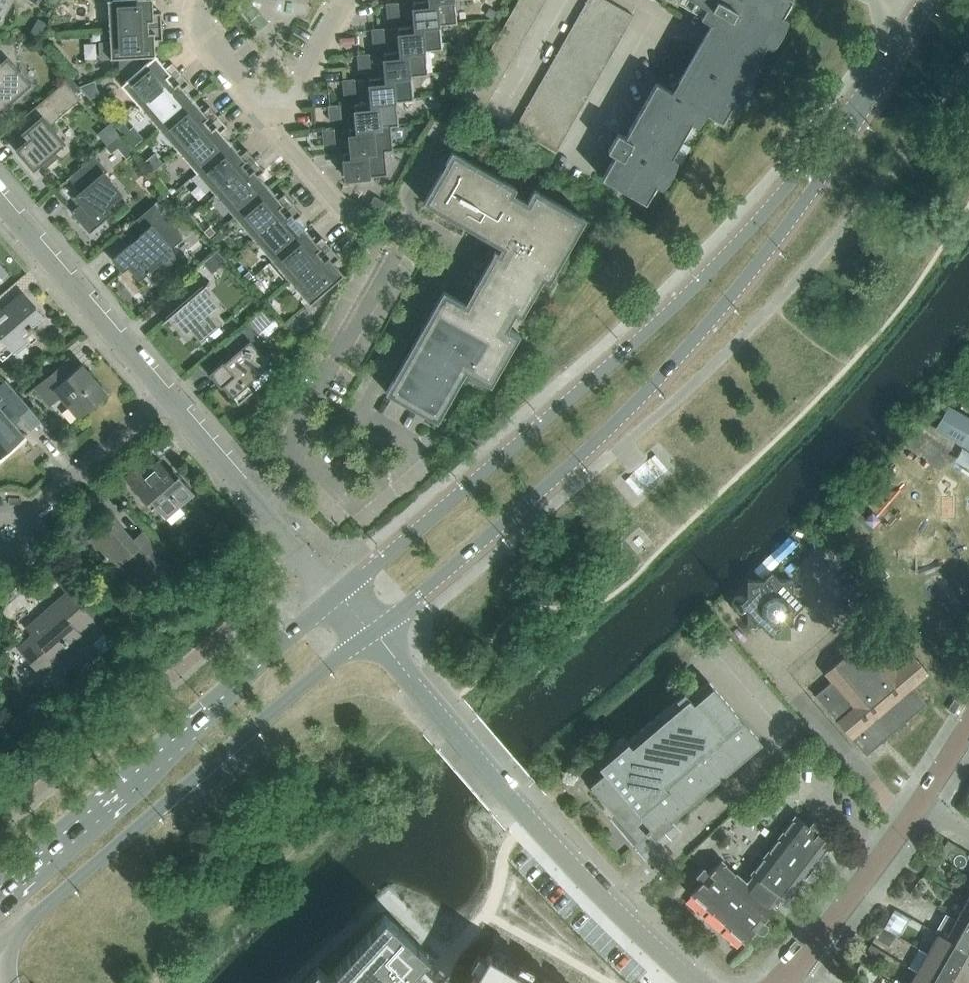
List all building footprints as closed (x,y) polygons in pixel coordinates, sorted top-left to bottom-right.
[(11,0),(22,7),(26,0),(0,0),(0,20),(11,0)] [(153,0),(107,0),(109,29),(162,26),(161,12),(153,13),(153,0)] [(415,25),(440,23),(440,24),(457,22),(455,0),(430,0),(422,0),(413,1),(415,25)] [(484,110),(546,0),(519,0),(463,98),(484,110)] [(557,152),(634,16),(606,0),(587,0),(515,128),(557,152)] [(646,202),(699,108),(722,121),(791,0),(695,0),(706,7),(701,17),(712,23),(713,22),(717,24),(677,94),(656,82),(625,137),(618,132),(613,140),(609,138),(604,146),(602,145),(602,146),(615,154),(602,177),(646,202)] [(400,17),(398,2),(386,3),(388,18),(400,17)] [(398,26),(401,50),(401,51),(426,49),(443,48),(440,24),(440,23),(415,25),(398,26)] [(163,39),(162,26),(109,29),(111,58),(155,56),(157,56),(155,40),(163,39)] [(385,42),(384,28),(372,29),(373,43),(385,42)] [(30,83),(18,70),(15,42),(0,43),(0,109),(30,83)] [(384,52),(386,76),(411,74),(411,75),(428,73),(426,49),(401,51),(401,50),(384,52)] [(357,54),(358,69),(371,68),(369,53),(357,54)] [(166,67),(155,56),(121,85),(141,107),(181,72),(172,62),(166,67)] [(145,112),(160,129),(194,99),(184,88),(190,83),(181,72),(141,107),(145,112)] [(369,77),(372,101),(372,102),(397,100),(413,99),(411,75),(411,74),(386,76),(369,77)] [(356,93),(354,79),(343,80),(344,94),(356,93)] [(23,134),(24,135),(28,130),(32,135),(17,148),(34,168),(41,162),(45,168),(59,156),(54,151),(64,142),(50,125),(80,99),(65,81),(19,121),(27,130),(23,134)] [(174,145),(178,150),(218,116),(209,106),(204,111),(194,99),(160,129),(174,145)] [(355,103),(357,127),(357,128),(391,124),(391,125),(399,124),(397,100),(372,102),(372,101),(355,103)] [(341,119),(340,104),(328,105),(329,120),(341,119)] [(183,156),(197,172),(231,143),(221,132),(227,126),(218,116),(178,150),(183,156)] [(349,128),(351,151),(351,152),(385,149),(385,150),(393,149),(391,125),(391,124),(357,128),(357,127),(349,128)] [(336,143),(334,129),(322,130),(324,145),(336,143)] [(212,189),(216,194),(256,160),(247,149),(241,155),(231,143),(197,172),(212,189)] [(351,152),(351,151),(343,152),(346,178),(387,174),(385,150),(385,149),(351,152)] [(499,245),(466,303),(444,291),(386,392),(437,421),(466,371),(491,385),(520,334),(507,327),(516,312),(522,316),(543,278),(549,282),(586,218),(534,189),(528,201),(513,193),(516,187),(453,151),(424,202),(499,245)] [(76,196),(82,203),(71,212),(90,233),(113,213),(107,206),(122,194),(104,173),(108,170),(95,155),(69,177),(81,192),(76,196)] [(220,200),(235,216),(268,187),(259,175),(265,170),(256,160),(216,194),(220,200)] [(249,232),(253,238),(293,203),(284,193),(278,198),(268,187),(235,216),(249,232)] [(368,209),(378,214),(378,215),(385,202),(375,196),(368,209)] [(258,243),(272,260),(306,230),(296,219),(302,214),(293,203),(253,238),(258,243)] [(184,238),(154,204),(119,234),(128,245),(112,258),(120,268),(123,271),(128,266),(140,280),(148,272),(149,274),(152,272),(150,270),(162,260),(166,262),(168,263),(171,262),(174,260),(175,258),(175,255),(175,251),(174,250),(172,248),(184,238)] [(287,276),(291,282),(331,247),(322,237),(316,242),(306,230),(272,260),(287,276)] [(331,247),(291,282),(295,287),(309,303),(310,304),(345,274),(344,273),(343,274),(334,263),(340,257),(331,247)] [(216,251),(203,262),(211,271),(224,260),(216,251)] [(180,307),(183,310),(172,320),(187,337),(220,308),(203,288),(211,281),(210,280),(206,283),(197,273),(170,296),(179,306),(178,307),(179,308),(180,307)] [(0,335),(14,351),(25,342),(20,335),(42,316),(23,294),(2,311),(0,308),(0,335)] [(221,386),(223,385),(237,401),(239,404),(254,391),(252,389),(248,384),(271,364),(256,346),(264,338),(250,322),(224,344),(233,355),(224,362),(223,361),(209,373),(221,386)] [(35,387),(44,398),(54,389),(79,418),(108,393),(82,363),(75,370),(66,360),(35,387)] [(3,398),(0,400),(0,458),(25,436),(4,412),(11,407),(12,409),(23,399),(5,379),(0,384),(0,395),(3,398)] [(948,407),(936,428),(968,447),(968,419),(948,407)] [(150,500),(166,519),(195,494),(179,476),(175,479),(159,460),(130,484),(147,503),(150,500)] [(102,557),(97,562),(107,574),(127,557),(149,583),(171,565),(143,532),(134,540),(114,518),(88,540),(102,557)] [(779,579),(772,572),(764,579),(747,579),(747,596),(745,598),(741,596),(738,596),(736,597),(733,599),(732,602),(732,605),(733,608),(735,610),(738,611),(741,612),(745,609),(747,611),(747,625),(761,625),(772,636),(783,625),(793,625),(793,615),(804,604),(793,593),(793,579),(779,579)] [(35,621),(41,629),(19,648),(43,675),(74,648),(67,641),(93,619),(69,592),(35,621)] [(815,695),(867,755),(926,704),(912,687),(929,673),(913,655),(897,669),(868,636),(825,673),(832,681),(815,695)] [(605,773),(590,786),(639,842),(651,832),(654,835),(667,824),(668,825),(763,744),(709,681),(690,697),(684,691),(627,740),(624,736),(595,761),(605,773)] [(823,827),(814,820),(809,826),(794,815),(750,873),(754,875),(748,882),(722,859),(710,873),(704,867),(696,876),(702,881),(690,895),(744,944),(757,930),(760,933),(764,933),(768,929),(768,925),(764,921),(777,908),(774,905),(781,896),(788,902),(832,844),(818,833),(823,827)] [(956,920),(968,927),(968,902),(967,901),(956,920)] [(428,953),(384,913),(328,975),(318,966),(303,982),(400,982),(428,953)] [(946,937),(946,938),(968,952),(968,927),(956,920),(946,937)] [(928,953),(968,976),(968,963),(967,962),(968,958),(968,952),(946,938),(946,937),(939,933),(928,953)] [(495,940),(470,982),(568,982),(495,940)] [(917,972),(937,982),(955,982),(957,982),(968,982),(968,976),(928,953),(917,972)] [(911,982),(937,982),(917,972),(911,982)]
